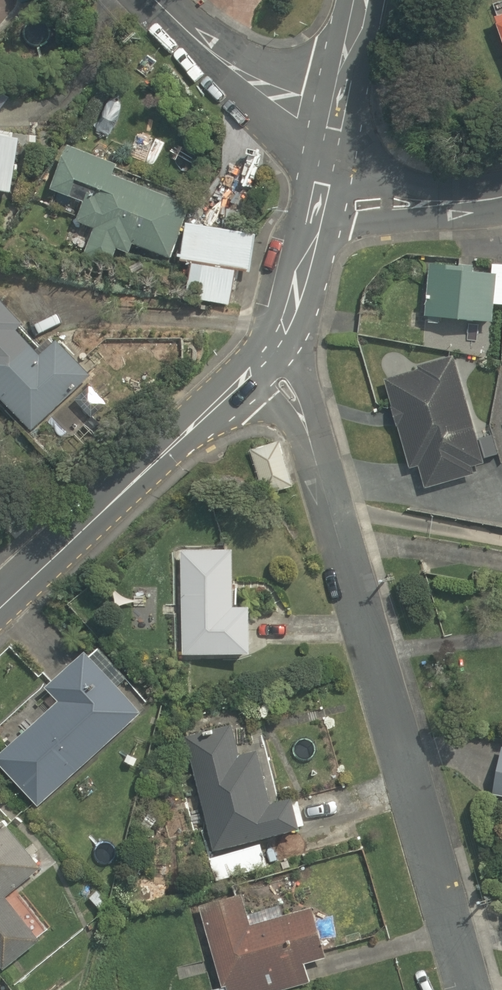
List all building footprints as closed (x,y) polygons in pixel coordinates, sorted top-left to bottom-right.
[(14,193),(25,126),(0,122),(0,191),(14,193)] [(84,200),(75,222),(167,258),(193,192),(68,143),(51,187),(84,200)] [(493,260),(492,271),(425,266),(421,314),(428,314),(426,346),(491,350),(494,303),(501,304),(501,261),(493,260)] [(18,315),(26,307),(8,288),(0,296),(0,399),(31,432),(91,375),(54,336),(45,344),(18,315)] [(480,480),(473,457),(501,448),(501,443),(497,427),(478,433),(455,358),(380,381),(409,477),(420,473),(427,496),(480,480)] [(253,649),(252,605),(239,606),(237,544),(180,545),(182,651),(253,649)] [(49,683),(61,697),(0,751),(0,766),(35,806),(146,708),(91,645),(49,683)] [(269,866),(263,841),(301,833),(293,796),(274,800),(263,746),(248,749),(242,721),(186,733),(211,852),(216,851),(221,876),(269,866)] [(488,794),(501,796),(501,747),(495,746),(488,794)] [(1,970),(42,938),(8,894),(41,869),(3,820),(8,816),(0,806),(0,968),(1,970)] [(226,984),(208,989),(267,989),(314,974),(311,965),(333,958),(312,895),(253,914),(244,888),(199,903),(226,984)]
